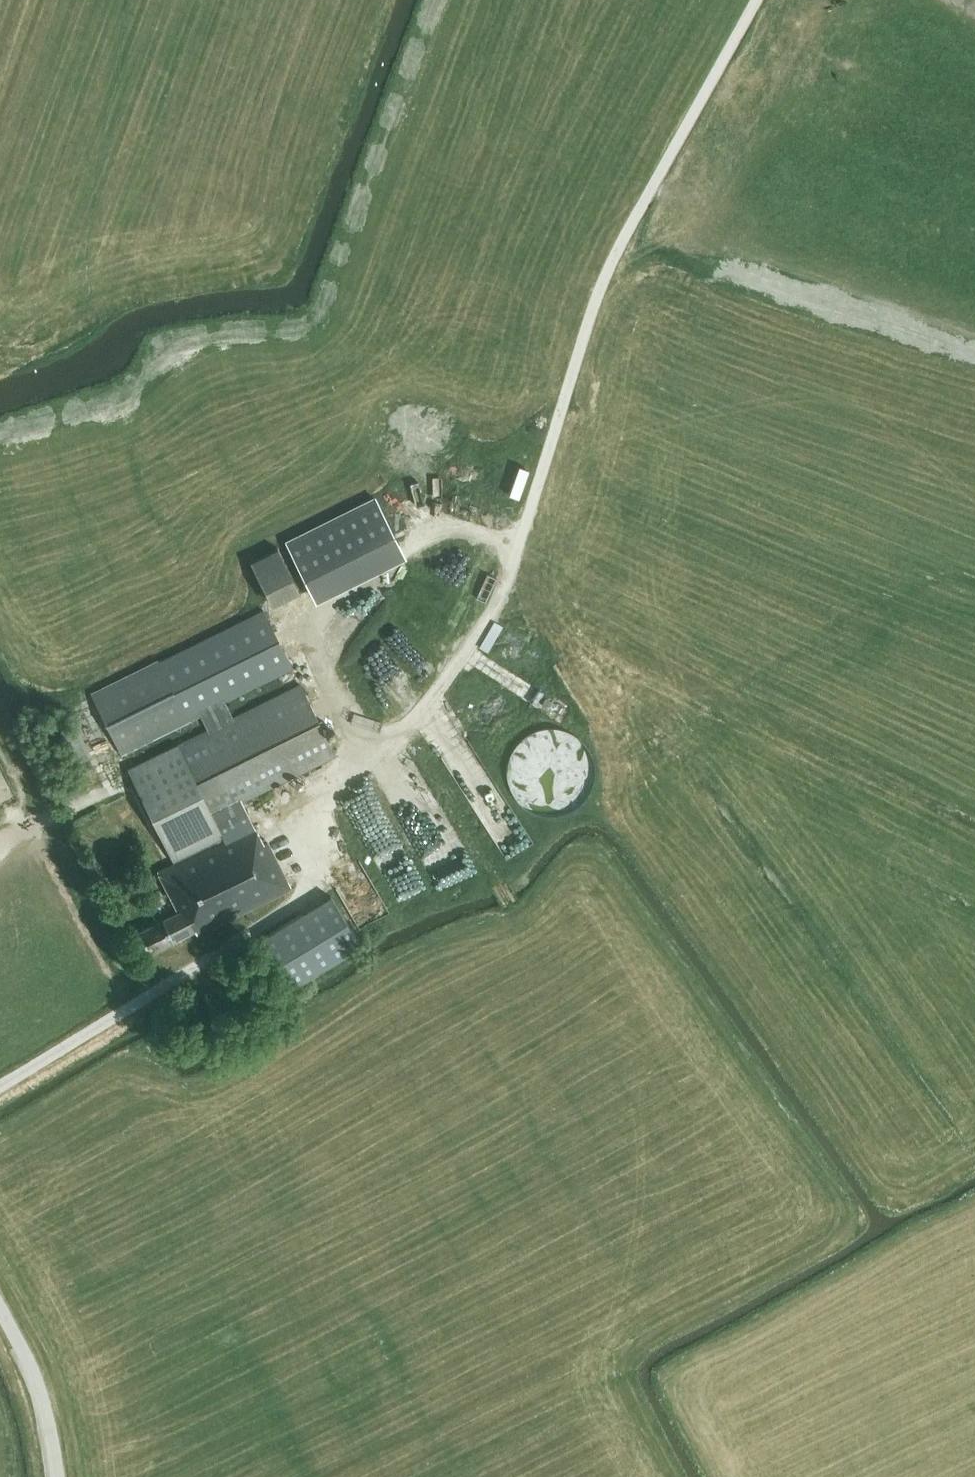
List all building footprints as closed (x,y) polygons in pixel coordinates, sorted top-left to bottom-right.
[(376,498),(286,543),(308,587),(398,542),(376,498)] [(298,590),(277,548),(250,561),(272,603),(298,590)] [(139,931),(149,953),(196,929),(198,934),(292,887),(269,841),(265,843),(247,808),(244,810),(240,802),(336,755),(301,683),(233,717),(225,701),(293,667),(264,609),(93,694),(119,746),(197,707),(208,729),(130,768),(177,862),(160,871),(180,911),(139,931)] [(505,784),(516,803),(535,814),(557,815),(577,804),(588,785),(589,763),(578,743),(559,732),(536,732),(517,742),(505,761),(505,784)] [(293,985),(361,943),(332,895),(264,937),(293,985)]
